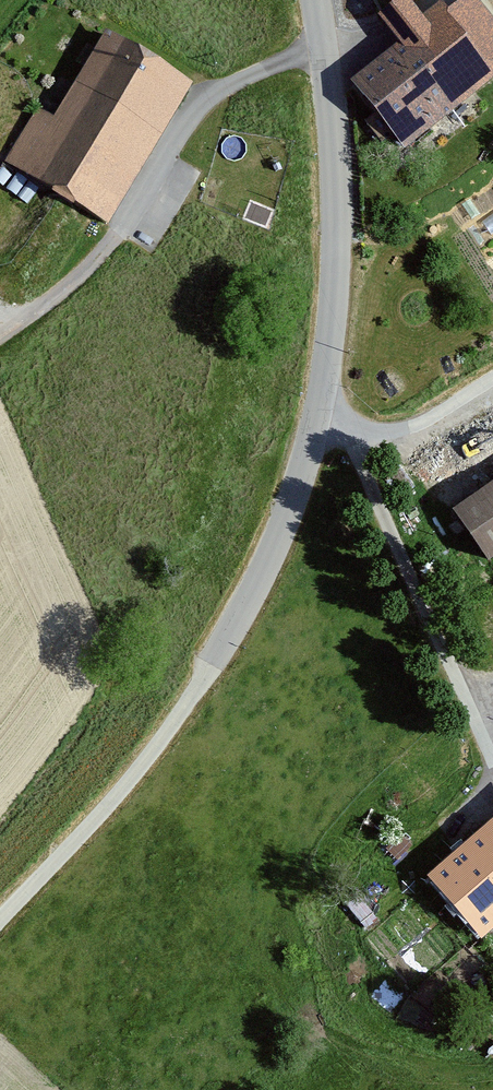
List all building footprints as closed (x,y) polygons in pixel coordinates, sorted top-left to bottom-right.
[(385,18),(409,49),(368,81),(413,140),(492,78),(492,13),(483,0),(477,0),(443,26),(422,0),(409,0),(385,18)] [(196,82),(108,30),(55,118),(38,107),(6,161),(111,224),(196,82)] [(462,514),(492,559),(492,492),(462,514)] [(425,874),(483,942),(492,933),(492,816),(425,874)]
